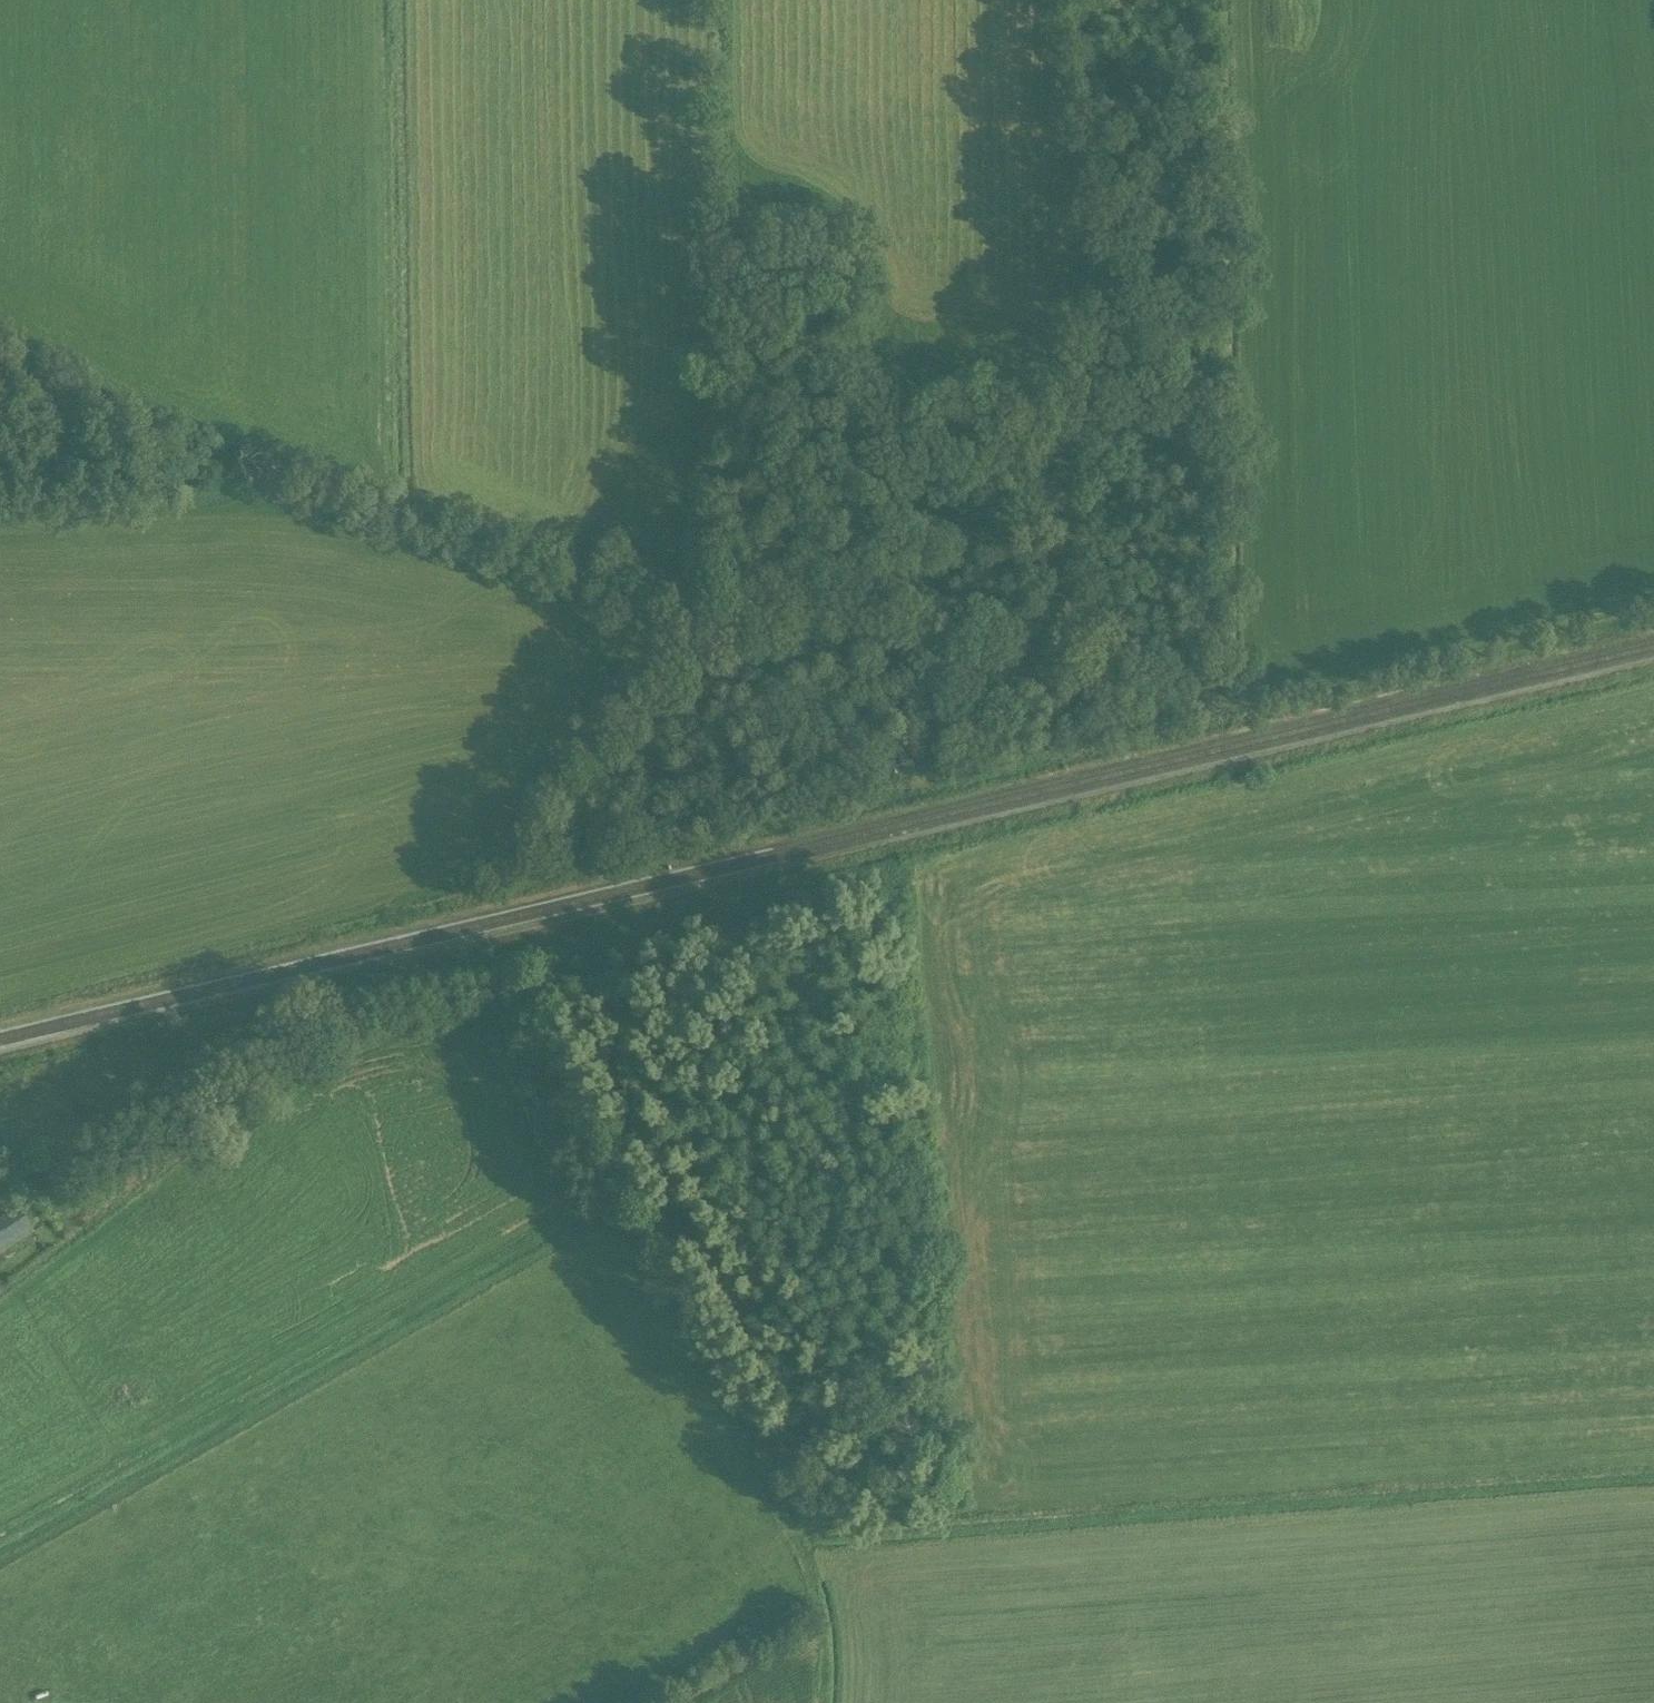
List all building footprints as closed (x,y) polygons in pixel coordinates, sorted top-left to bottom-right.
[(35,1234),(19,1208),(0,1219),(0,1255),(35,1234)]
